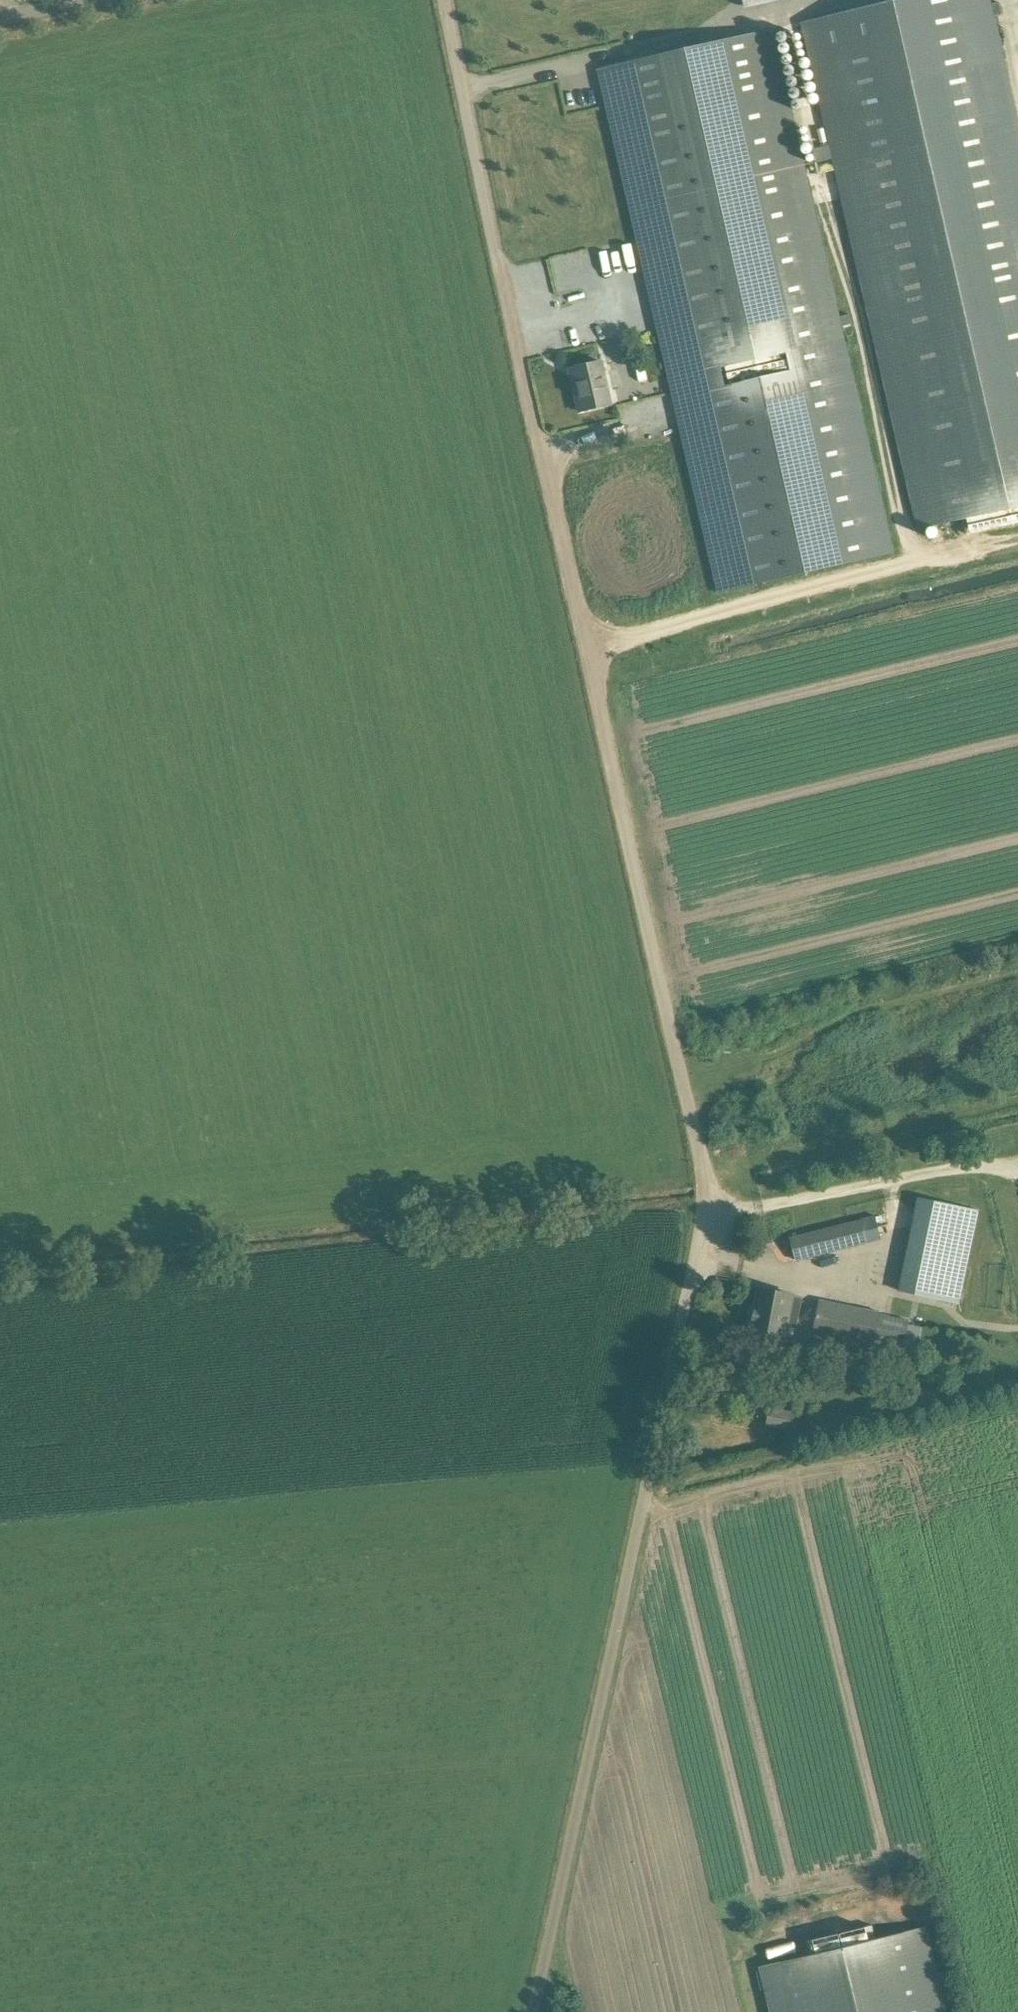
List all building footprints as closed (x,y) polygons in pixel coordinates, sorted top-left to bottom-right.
[(821,101),(833,157),(804,164),(773,29),(598,69),(670,379),(676,378),(679,392),(673,394),(719,592),(893,552),(844,339),(841,326),(852,323),(850,313),(839,316),(807,176),(836,170),(919,529),(964,518),(967,534),(1017,522),(1017,120),(1004,59),(994,16),(1002,15),(999,2),(991,4),(990,0),(898,0),(802,22),(821,101)] [(602,361),(590,364),(571,369),(575,368),(580,389),(576,389),(580,411),(612,404),(602,361)] [(899,1290),(959,1303),(978,1211),(919,1198),(899,1290)] [(869,1243),(863,1220),(792,1238),(798,1261),(869,1243)] [(747,1334),(766,1338),(784,1341),(793,1294),(760,1287),(754,1319),(750,1318),(747,1334)] [(815,1332),(875,1344),(880,1314),(881,1313),(822,1301),(815,1332)] [(880,1314),(875,1344),(903,1349),(908,1319),(880,1314)] [(769,1409),(766,1426),(790,1431),(793,1413),(769,1409)] [(926,1926),(876,1938),(873,1928),(808,1944),(811,1957),(761,1970),(771,2011),(947,2011),(926,1926)]
